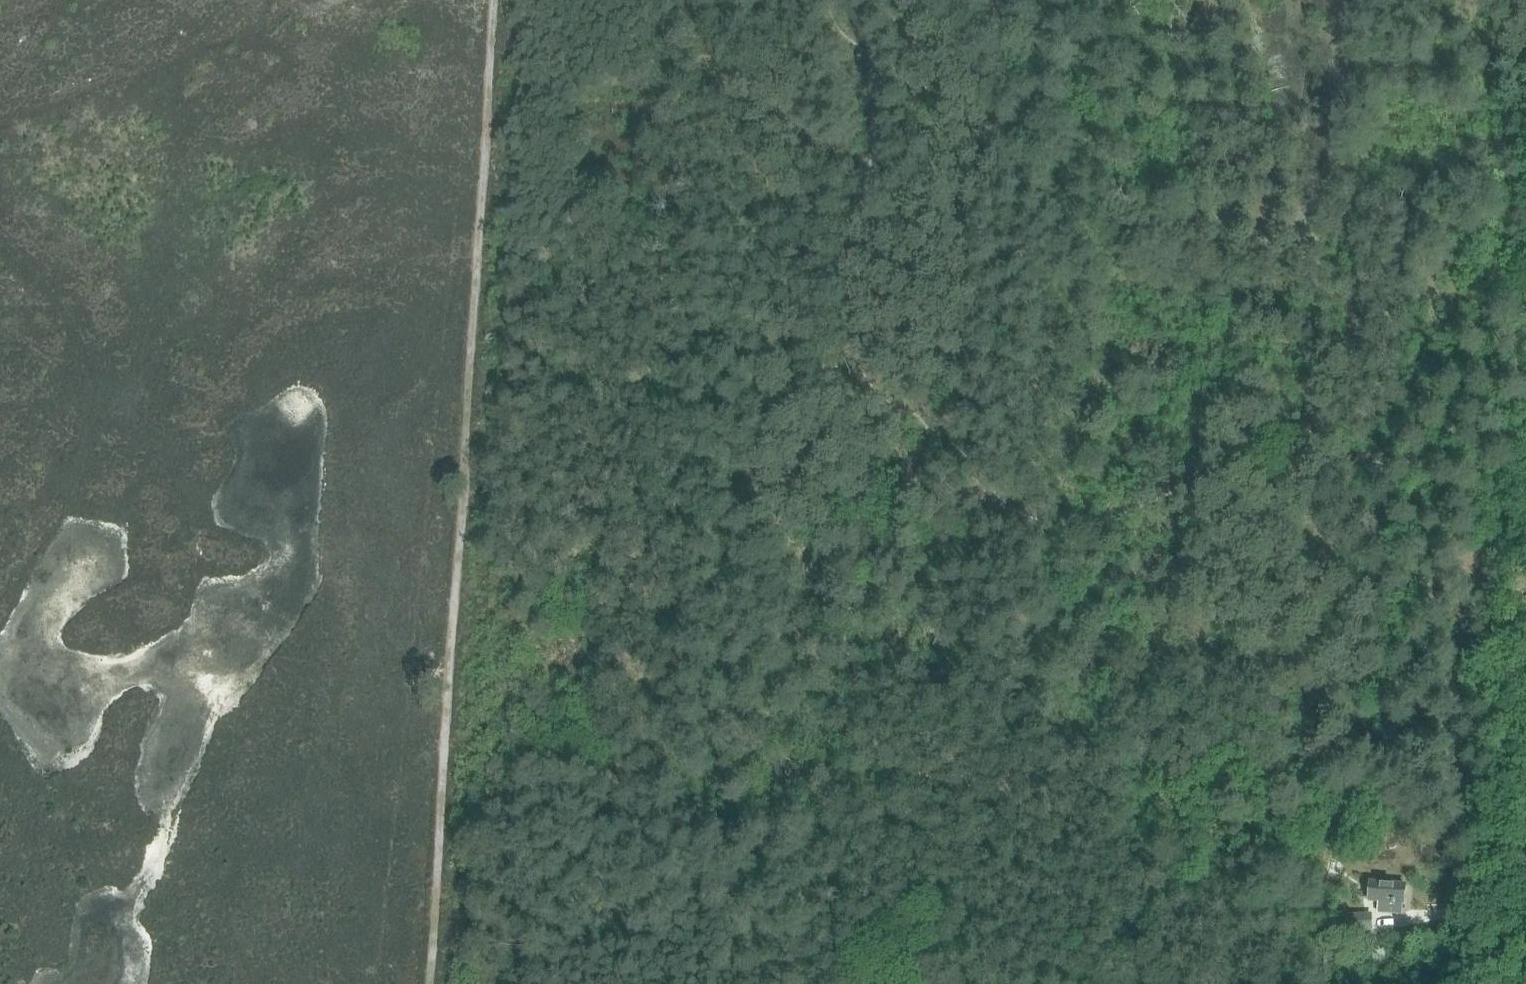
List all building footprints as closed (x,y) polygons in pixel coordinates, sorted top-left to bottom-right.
[(1404,905),(1407,885),(1369,881),(1367,902),(1378,904),(1377,913),(1402,916),(1403,905),(1404,905)] [(1346,914),(1347,932),(1373,931),(1372,913),(1346,914)]
